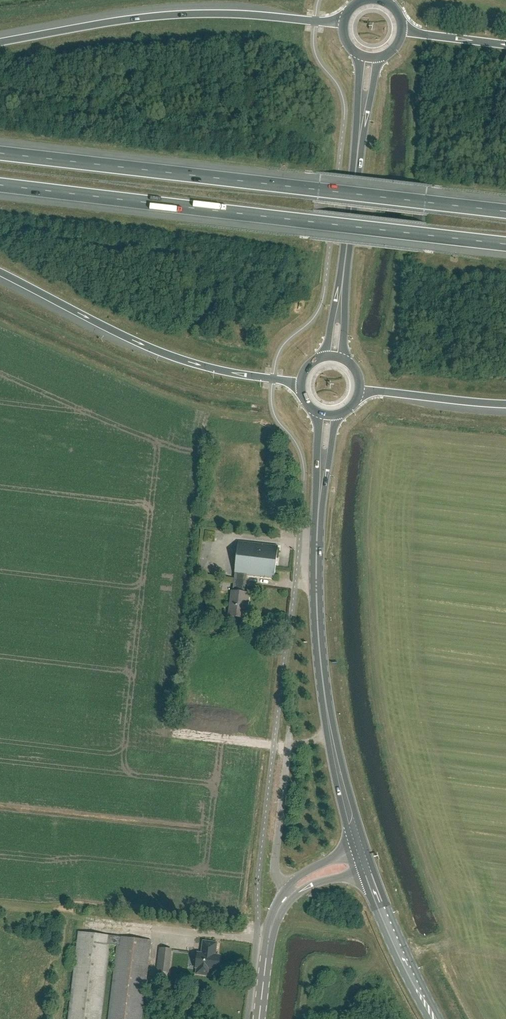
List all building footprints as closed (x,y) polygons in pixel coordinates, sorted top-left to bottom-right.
[(235,574),(247,575),(273,578),(278,547),(239,542),(235,574)] [(233,592),(232,592),(229,616),(244,618),(246,603),(248,603),(249,594),(239,592),(240,582),(245,583),(247,575),(235,574),(233,592)] [(78,933),(68,1018),(101,1018),(109,944),(117,946),(109,1018),(142,1018),(151,941),(78,933)] [(220,956),(215,956),(217,943),(204,941),(202,954),(198,953),(196,968),(199,968),(199,969),(199,970),(200,971),(200,972),(201,972),(201,973),(202,973),(203,974),(204,974),(205,974),(206,973),(207,973),(208,972),(208,971),(209,971),(209,970),(209,969),(219,971),(220,956)]
